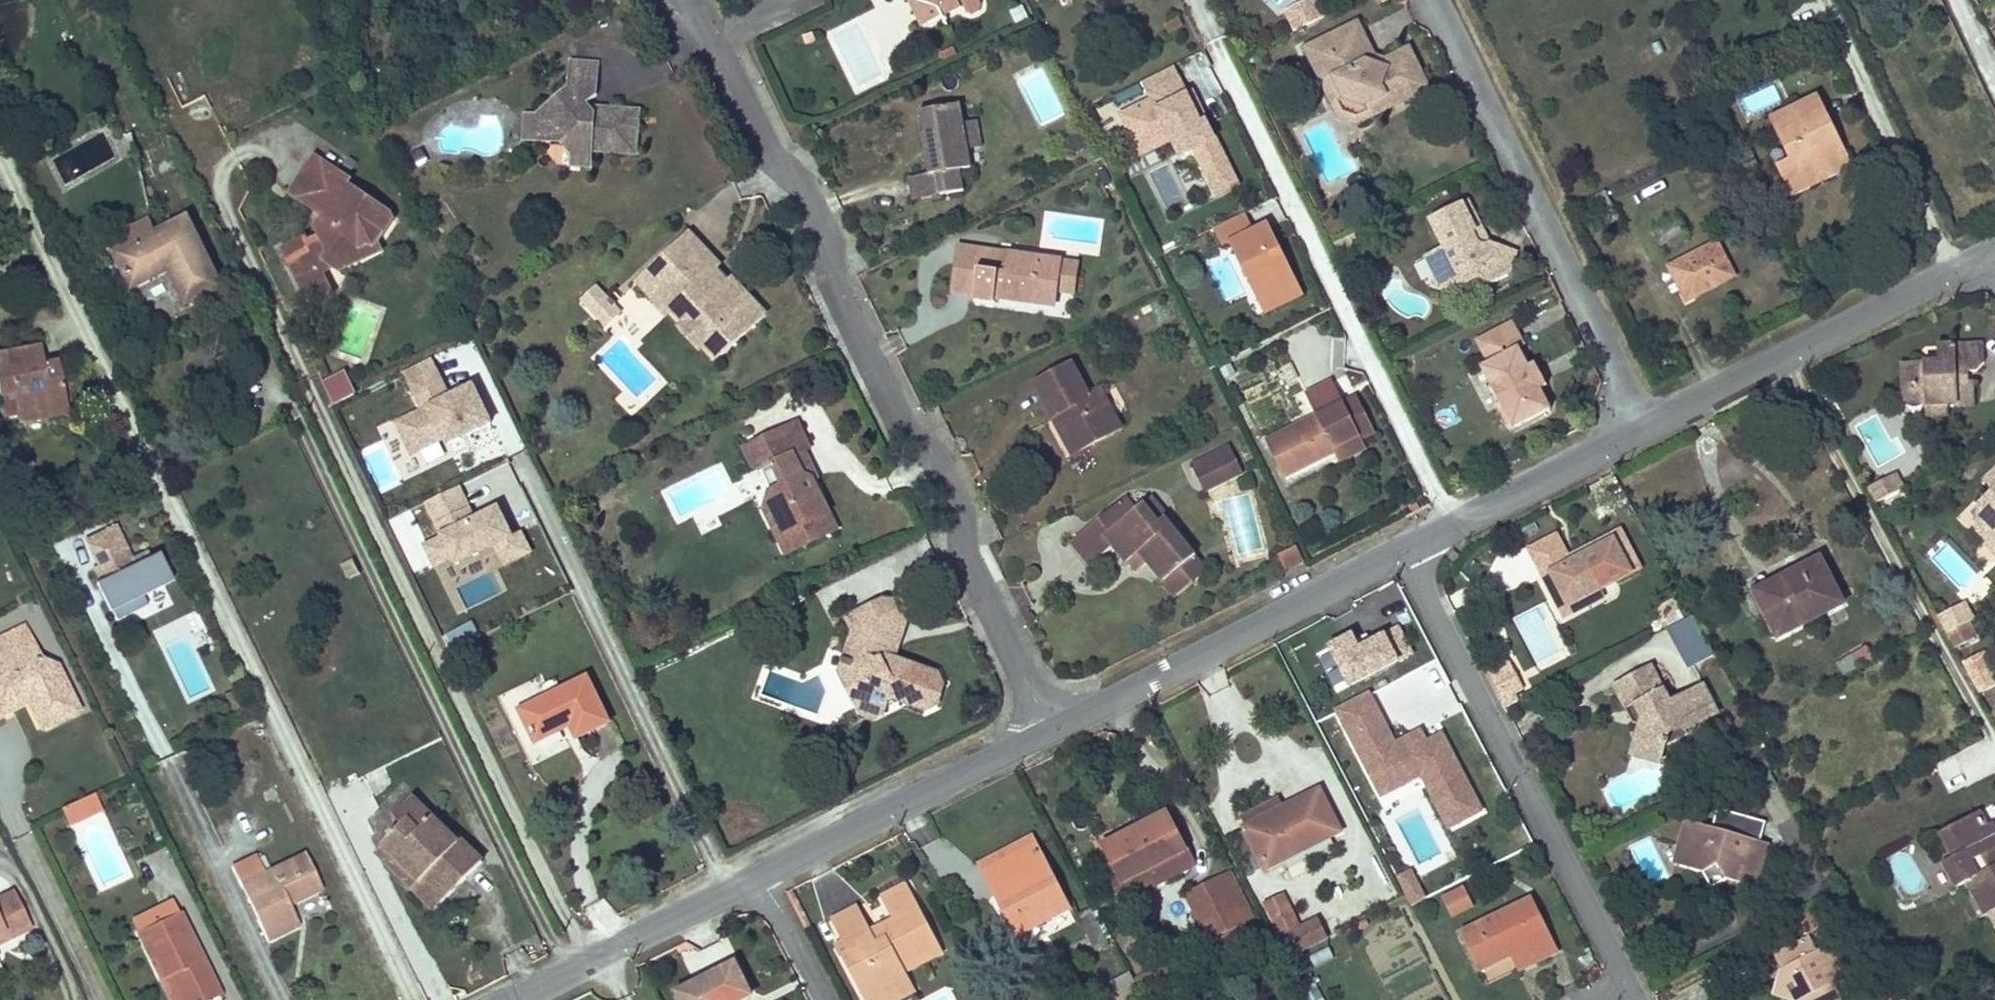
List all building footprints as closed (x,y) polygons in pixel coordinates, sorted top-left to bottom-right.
[(908,3),(921,32),(928,28),(941,22),(938,11),(919,5),(920,0),(909,0),(908,3)] [(919,5),(938,11),(941,22),(964,11),(965,14),(972,16),(978,13),(981,7),(977,0),(920,0),(919,5)] [(1300,7),(1310,26),(1323,19),(1314,1),(1300,7)] [(1287,14),(1296,32),(1310,26),(1300,7),(1287,14)] [(1361,25),(1309,51),(1337,106),(1348,100),(1368,106),(1373,117),(1432,88),(1412,49),(1388,61),(1385,70),(1374,66),(1377,57),(1361,25)] [(1388,61),(1377,57),(1374,66),(1385,70),(1388,61)] [(595,67),(565,64),(563,80),(593,83),(595,67)] [(1188,103),(1171,66),(1142,80),(1151,100),(1119,115),(1138,156),(1173,140),(1181,155),(1193,150),(1214,195),(1237,185),(1196,99),(1188,103)] [(562,93),(539,113),(549,124),(548,145),(563,144),(570,151),(569,165),(590,166),(592,149),(632,152),(635,112),(599,109),(594,115),(584,104),(592,97),(593,83),(563,80),(562,93)] [(1739,98),(1745,115),(1781,101),(1775,84),(1739,98)] [(1789,185),(1846,155),(1817,99),(1773,122),(1794,161),(1780,168),(1789,185)] [(1343,117),(1362,122),(1373,117),(1368,106),(1348,100),(1337,106),(1343,117)] [(962,124),(959,107),(917,114),(929,179),(938,178),(941,196),(965,191),(961,170),(970,168),(966,149),(965,140),(962,124)] [(538,143),(548,145),(549,124),(539,113),(538,143)] [(962,124),(965,140),(966,149),(980,146),(976,122),(962,124)] [(1794,195),(1852,165),(1846,155),(1789,185),(1794,195)] [(348,179),(313,156),(300,175),(335,199),(324,216),(323,219),(321,222),(319,225),(319,228),(319,231),(319,233),(320,237),(310,242),(302,245),(300,250),(286,257),(303,292),(317,285),(322,275),(321,272),(335,266),(361,252),(359,248),(367,244),(371,246),(375,241),(390,218),(386,210),(345,183),(348,179)] [(300,175),(289,192),(324,216),(335,199),(300,175)] [(912,201),(941,196),(938,178),(929,179),(909,183),(912,201)] [(1606,193),(1593,199),(1599,210),(1611,204),(1606,193)] [(1470,203),(1432,222),(1431,221),(1444,248),(1429,256),(1439,278),(1436,287),(1456,294),(1457,290),(1463,273),(1482,279),(1497,283),(1511,275),(1518,254),(1491,245),(1485,248),(1478,246),(1474,237),(1484,232),(1470,203)] [(1301,298),(1267,229),(1254,235),(1244,215),(1213,230),(1223,250),(1231,246),(1265,315),(1301,298)] [(186,304),(204,295),(221,287),(187,217),(117,252),(134,287),(169,269),(186,304)] [(147,220),(110,239),(117,252),(153,234),(147,220)] [(717,264),(687,232),(649,268),(680,300),(670,309),(684,324),(704,345),(710,340),(722,351),(763,313),(729,277),(725,281),(718,287),(706,275),(713,268),(717,264)] [(1484,232),(1474,237),(1478,246),(1485,248),(1491,245),(1484,232)] [(306,235),(282,247),(286,257),(300,250),(302,245),(310,242),(306,235)] [(1349,240),(1336,246),(1343,260),(1347,258),(1351,244),(1349,240)] [(379,251),(378,246),(375,241),(371,246),(367,244),(359,248),(361,252),(335,266),(337,272),(379,251)] [(1736,277),(1719,242),(1670,266),(1687,301),(1736,277)] [(1060,261),(960,246),(953,291),(972,294),(971,299),(994,302),(995,298),(1052,307),(1055,290),(1060,261)] [(1076,263),(1060,261),(1055,290),(1072,293),(1076,263)] [(649,268),(634,281),(665,313),(670,309),(680,300),(649,268)] [(713,268),(706,275),(718,287),(725,281),(713,268)] [(1457,290),(1482,279),(1463,273),(1457,290)] [(331,293),(325,281),(322,275),(317,285),(303,292),(309,304),(331,293)] [(597,288),(582,302),(600,320),(615,307),(597,288)] [(1052,315),(1065,318),(1069,299),(1057,296),(1052,315)] [(615,307),(600,320),(607,328),(621,314),(615,307)] [(1517,321),(1480,341),(1490,360),(1500,379),(1493,383),(1517,427),(1553,408),(1545,391),(1542,385),(1536,388),(1530,377),(1536,374),(1533,367),(1522,347),(1529,343),(1517,321)] [(704,345),(684,324),(679,329),(699,350),(704,345)] [(710,340),(704,345),(716,357),(722,351),(710,340)] [(1934,360),(1898,363),(1899,385),(1906,385),(1915,393),(1922,399),(1922,405),(1922,415),(1946,414),(1945,405),(1953,404),(1954,403),(1957,406),(1971,404),(1971,384),(1959,384),(1959,374),(1971,372),(1981,363),(1980,343),(1934,346),(1934,360)] [(62,386),(57,361),(43,364),(40,348),(0,355),(0,394),(14,392),(19,420),(67,411),(62,386)] [(447,395),(429,358),(402,371),(421,409),(396,422),(411,452),(444,436),(448,444),(490,423),(471,384),(447,395)] [(1500,379),(1490,360),(1484,364),(1493,383),(1500,379)] [(1071,363),(1033,382),(1052,416),(1063,411),(1082,449),(1122,428),(1101,390),(1090,396),(1071,363)] [(1553,388),(1539,364),(1533,367),(1536,374),(1530,377),(1536,388),(1542,385),(1545,391),(1553,388)] [(344,371),(340,373),(351,395),(355,393),(344,371)] [(322,381),(333,404),(351,395),(340,373),(322,381)] [(1267,440),(1284,475),(1333,451),(1331,446),(1358,432),(1343,401),(1332,379),(1304,393),(1315,415),(1267,440)] [(1900,407),(1914,405),(1922,405),(1922,399),(1915,393),(1906,385),(1899,385),(1900,407)] [(1375,431),(1356,394),(1343,401),(1358,432),(1361,437),(1375,431)] [(1063,411),(1052,416),(1073,453),(1082,449),(1063,411)] [(794,420),(779,427),(801,470),(810,474),(812,478),(817,476),(803,447),(808,444),(794,420)] [(801,470),(779,427),(743,444),(753,466),(761,469),(772,462),(781,482),(771,486),(764,505),(778,508),(787,527),(778,531),(774,534),(783,552),(836,526),(812,478),(810,474),(801,470)] [(1337,459),(1365,445),(1361,437),(1358,432),(1331,446),(1333,451),(1337,459)] [(1228,443),(1190,461),(1199,477),(1207,474),(1213,485),(1241,470),(1228,443)] [(772,462),(761,469),(771,486),(781,482),(772,462)] [(1981,481),(1991,491),(1974,508),(1988,522),(1975,534),(1984,544),(1984,550),(1985,551),(1994,551),(1994,467),(1981,481)] [(1207,474),(1199,477),(1204,489),(1213,485),(1207,474)] [(1867,488),(1874,503),(1901,489),(1894,474),(1867,488)] [(424,544),(436,568),(453,559),(457,566),(495,547),(504,566),(532,552),(522,531),(513,536),(499,508),(475,520),(459,487),(413,510),(429,542),(424,544)] [(1151,492),(1141,500),(1156,518),(1162,514),(1166,510),(1151,492)] [(1124,493),(1066,540),(1086,563),(1108,546),(1123,563),(1127,560),(1137,551),(1147,563),(1174,596),(1195,579),(1182,563),(1195,553),(1162,514),(1156,518),(1141,500),(1134,505),(1124,493)] [(764,505),(778,531),(787,527),(778,508),(764,505)] [(164,587),(147,553),(131,561),(115,528),(86,542),(98,567),(93,569),(103,589),(108,587),(112,596),(105,599),(116,621),(147,606),(142,597),(164,587)] [(1553,537),(1528,551),(1551,594),(1561,589),(1568,603),(1598,588),(1638,566),(1619,531),(1578,553),(1581,559),(1568,565),(1565,559),(1553,537)] [(1297,547),(1278,557),(1285,569),(1303,559),(1297,547)] [(1453,550),(1445,561),(1452,566),(1459,553),(1453,550)] [(1137,551),(1127,560),(1138,572),(1147,563),(1137,551)] [(1985,551),(1992,557),(1994,560),(1994,551),(1985,551)] [(1195,553),(1182,563),(1195,579),(1207,569),(1195,553)] [(1578,553),(1565,559),(1568,565),(1581,559),(1578,553)] [(347,576),(358,571),(351,556),(341,561),(347,576)] [(1820,557),(1803,566),(1786,575),(1789,580),(1758,596),(1779,636),(1843,602),(1820,557)] [(1789,580),(1786,575),(1756,591),(1758,596),(1789,580)] [(1561,589),(1551,594),(1564,618),(1603,597),(1598,588),(1568,603),(1561,589)] [(883,596),(849,612),(856,625),(846,660),(836,657),(833,668),(843,670),(854,693),(849,703),(855,714),(867,717),(876,713),(878,705),(880,698),(884,696),(892,698),(921,707),(937,698),(943,679),(936,667),(900,656),(885,651),(895,621),(883,596)] [(906,597),(883,596),(895,621),(885,651),(900,656),(912,611),(906,597)] [(1951,611),(1960,628),(1966,625),(1973,622),(1964,604),(1951,611)] [(1937,618),(1947,635),(1960,628),(1951,611),(1937,618)] [(1711,656),(1691,616),(1669,628),(1689,667),(1711,656)] [(453,649),(478,636),(470,622),(446,635),(453,649)] [(0,666),(0,701),(24,690),(30,702),(42,725),(78,707),(66,682),(58,686),(44,660),(26,624),(0,636),(0,655),(4,664),(0,666)] [(1960,628),(1947,635),(1955,650),(1974,640),(1966,625),(1960,628)] [(1399,629),(1356,646),(1352,636),(1325,648),(1342,689),(1412,660),(1399,629)] [(1871,656),(1868,651),(1866,647),(1838,662),(1843,671),(1871,656)] [(1962,662),(1980,693),(1994,684),(1994,674),(1982,651),(1962,662)] [(1506,658),(1498,661),(1505,674),(1513,671),(1506,658)] [(57,664),(44,660),(58,686),(66,682),(57,664)] [(1498,661),(1483,667),(1490,683),(1505,674),(1498,661)] [(1666,703),(1647,666),(1609,686),(1615,697),(1629,701),(1641,726),(1637,728),(1632,743),(1637,752),(1651,757),(1660,752),(1667,735),(1680,728),(1683,734),(1695,728),(1678,697),(1666,703)] [(843,670),(833,668),(849,703),(854,693),(843,670)] [(1505,674),(1490,683),(1498,696),(1509,689),(1521,684),(1513,671),(1505,674)] [(575,737),(590,730),(606,723),(586,679),(519,710),(534,742),(569,725),(575,737)] [(1700,686),(1678,697),(1695,728),(1715,717),(1700,686)] [(1509,689),(1498,696),(1502,703),(1514,698),(1509,689)] [(30,702),(24,690),(0,701),(0,716),(30,702)] [(1367,692),(1336,708),(1375,782),(1397,771),(1401,780),(1420,770),(1425,768),(1453,820),(1478,807),(1439,733),(1424,741),(1415,745),(1409,734),(1393,742),(1367,692)] [(878,705),(892,698),(884,696),(880,698),(878,705)] [(1629,701),(1615,697),(1629,725),(1637,728),(1641,726),(1629,701)] [(1660,752),(1685,740),(1683,734),(1680,728),(1667,735),(1660,752)] [(1409,734),(1415,745),(1424,741),(1417,729),(1409,734)] [(1632,743),(1627,759),(1654,768),(1660,752),(1651,757),(1637,752),(1632,743)] [(1425,768),(1420,770),(1447,823),(1453,820),(1425,768)] [(1397,771),(1375,782),(1380,791),(1401,780),(1397,771)] [(1318,789),(1300,798),(1282,806),(1286,813),(1248,832),(1265,867),(1339,831),(1318,789)] [(95,792),(62,808),(69,824),(102,808),(95,792)] [(1277,795),(1240,814),(1244,825),(1248,832),(1286,813),(1282,806),(1277,795)] [(457,839),(455,840),(454,842),(408,798),(391,816),(401,826),(382,845),(418,880),(409,889),(432,912),(480,861),(457,839)] [(1991,824),(1987,826),(1979,811),(1942,831),(1955,855),(1945,861),(1957,883),(1967,878),(1985,911),(1994,906),(1994,863),(1988,850),(1994,847),(1994,831),(1991,824)] [(1193,865),(1166,812),(1102,845),(1120,880),(1113,883),(1122,902),(1193,865)] [(1763,841),(1683,819),(1677,844),(1686,847),(1698,870),(1707,886),(1725,878),(1751,885),(1763,841)] [(1005,891),(1015,910),(1025,929),(1066,907),(1029,837),(981,862),(998,895),(1005,891)] [(1686,847),(1677,844),(1671,863),(1698,870),(1686,847)] [(382,845),(373,855),(409,889),(418,880),(382,845)] [(288,904),(304,896),(321,888),(306,855),(272,871),(266,857),(260,860),(258,857),(232,869),(240,885),(265,939),(267,944),(300,929),(288,904)] [(1254,915),(1230,870),(1221,874),(1244,920),(1254,915)] [(1416,882),(1409,870),(1396,877),(1402,889),(1416,882)] [(1209,938),(1227,929),(1244,920),(1221,874),(1185,893),(1209,938)] [(1423,897),(1416,882),(1402,889),(1408,900),(1410,904),(1423,897)] [(1449,920),(1473,909),(1462,885),(1438,896),(1449,920)] [(884,899),(888,909),(894,920),(880,926),(886,937),(877,942),(871,931),(858,906),(831,919),(843,941),(848,952),(842,955),(864,998),(881,989),(885,996),(910,982),(905,972),(902,966),(939,946),(908,886),(884,899)] [(1005,891),(998,895),(1017,932),(1025,929),(1015,910),(1005,891)] [(1294,952),(1310,944),(1327,937),(1318,918),(1299,927),(1282,892),(1265,900),(1284,940),(1287,938),(1294,952)] [(4,934),(7,940),(29,929),(13,894),(0,899),(0,936),(4,934)] [(1462,928),(1480,966),(1511,951),(1531,941),(1536,951),(1554,942),(1531,895),(1462,928)] [(1827,899),(1796,915),(1805,933),(1836,917),(1827,899)] [(162,910),(167,919),(180,913),(176,903),(162,910)] [(1985,911),(1994,929),(1994,906),(1985,911)] [(140,932),(167,919),(162,910),(135,923),(140,932)] [(1092,943),(1098,940),(1103,937),(1090,911),(1078,917),(1092,943)] [(140,932),(163,979),(171,975),(183,999),(210,999),(220,995),(180,913),(167,919),(140,932)] [(1213,947),(1249,928),(1244,920),(1227,929),(1209,938),(1213,947)] [(886,937),(880,926),(871,931),(877,942),(886,937)] [(1807,936),(1771,954),(1778,968),(1781,976),(1772,980),(1781,999),(1786,999),(1838,999),(1829,982),(1834,973),(1824,954),(1814,951),(1807,936)] [(1098,940),(1092,943),(1097,953),(1109,947),(1103,937),(1098,940)] [(848,952),(843,941),(836,944),(842,955),(848,952)] [(1536,951),(1531,941),(1511,951),(1518,967),(1557,949),(1554,942),(1536,951)] [(905,972),(942,953),(939,946),(902,966),(905,972)] [(1840,960),(1824,954),(1834,973),(1840,960)] [(730,959),(673,988),(680,999),(734,999),(748,993),(730,959)] [(1778,968),(1772,980),(1781,976),(1778,968)] [(163,979),(173,999),(183,999),(171,975),(163,979)] [(1772,980),(1765,993),(1781,999),(1772,980)] [(915,991),(910,982),(885,996),(881,989),(864,998),(865,999),(897,999),(915,991)] [(1129,999),(1099,991),(1096,999),(1128,999),(1129,999)]
